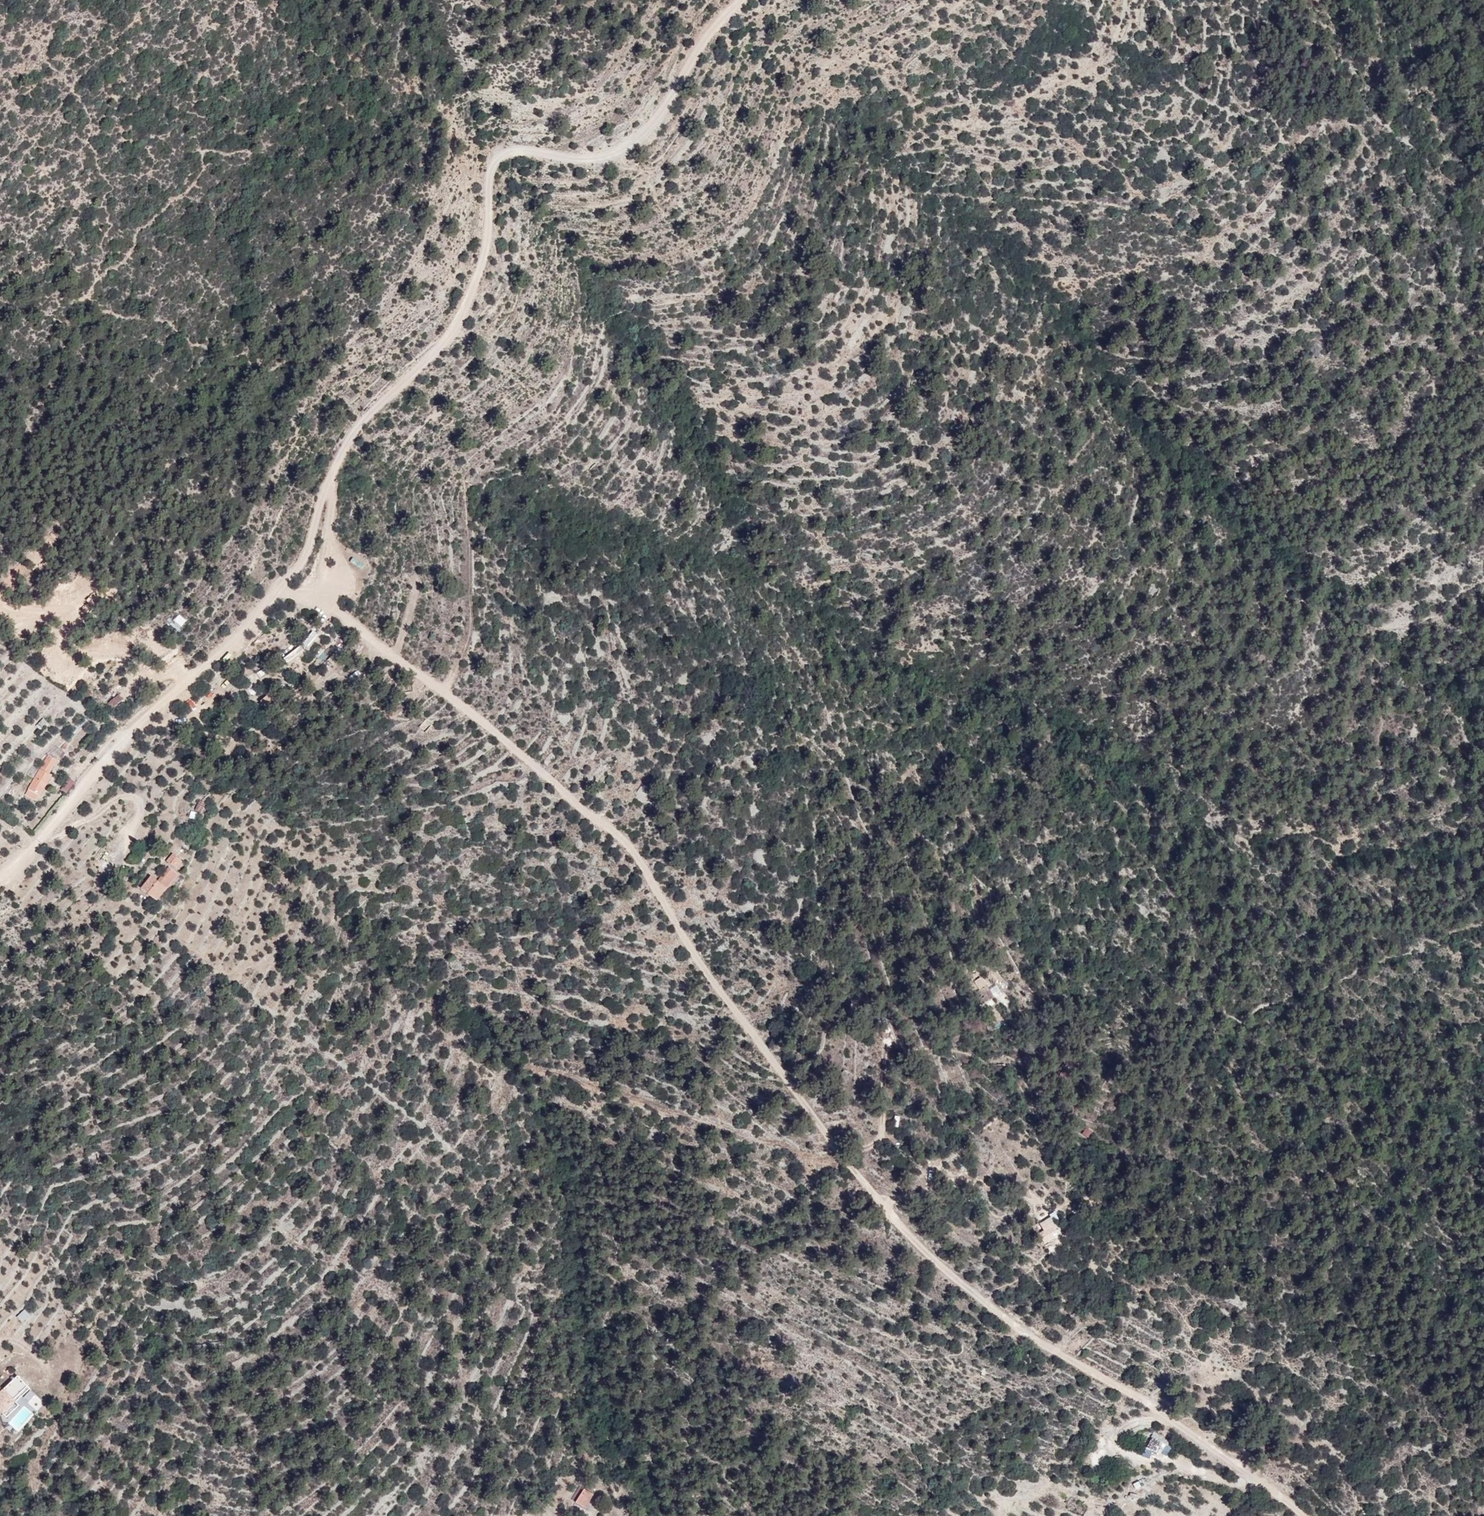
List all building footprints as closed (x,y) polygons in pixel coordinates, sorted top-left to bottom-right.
[(289,664),(305,653),(301,647),(285,659),(289,664)] [(46,772),(37,783),(55,795),(63,784),(46,772)] [(173,854),(168,865),(181,870),(185,860),(173,854)] [(161,884),(151,896),(167,909),(176,898),(161,884)] [(977,990),(983,1003),(995,997),(988,984),(977,990)] [(998,1014),(1005,1007),(997,997),(990,1004),(998,1014)] [(847,1090),(838,1099),(846,1105),(855,1095),(847,1090)] [(1049,1249),(1064,1241),(1052,1218),(1041,1224),(1045,1232),(1040,1234),(1049,1249)] [(1163,1454),(1169,1439),(1153,1433),(1146,1448),(1163,1454)] [(575,1510),(587,1515),(591,1515),(597,1506),(594,1504),(598,1498),(591,1495),(588,1500),(582,1497),(575,1510)]
